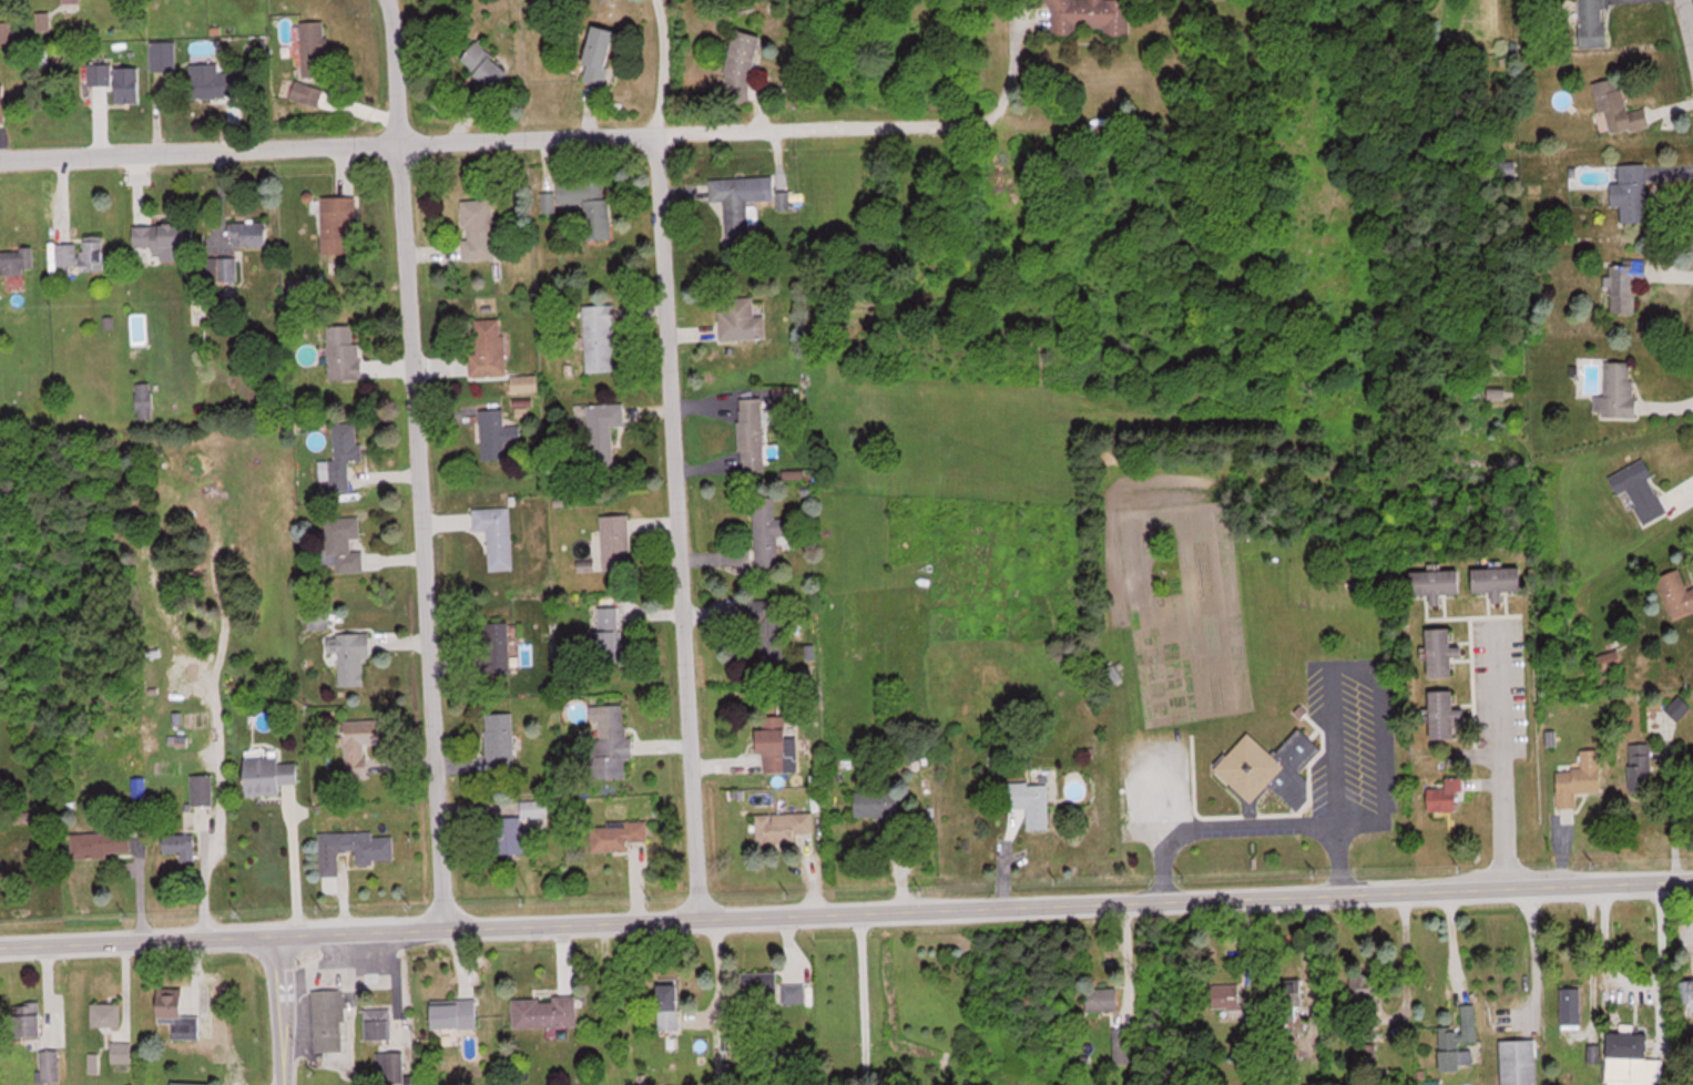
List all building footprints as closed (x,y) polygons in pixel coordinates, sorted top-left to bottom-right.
[(1052,14),(1052,34),(1079,34),(1079,26),(1103,26),(1107,35),(1131,35),(1131,0),(1046,0),(1052,14)] [(1607,0),(1580,0),(1581,47),(1608,46),(1607,0)] [(302,76),(328,76),(328,21),(302,21),(302,76)] [(15,42),(15,22),(0,22),(0,42),(15,42)] [(606,86),(616,29),(593,25),(583,82),(606,86)] [(762,35),(735,29),(720,95),(747,101),(762,35)] [(480,40),(462,58),(493,91),(512,74),(480,40)] [(177,71),(177,42),(151,42),(151,71),(177,71)] [(191,64),(192,97),(244,96),(243,72),(220,72),(219,63),(191,64)] [(111,85),(111,64),(89,64),(89,85),(111,85)] [(116,67),(116,96),(140,96),(140,67),(116,67)] [(1597,82),(1608,133),(1651,124),(1647,107),(1629,111),(1621,76),(1597,82)] [(324,89),(297,80),(291,98),(318,107),(324,89)] [(1647,163),(1619,163),(1620,182),(1612,182),(1613,206),(1622,205),(1622,221),(1648,220),(1647,163)] [(710,178),(711,201),(724,200),(726,240),(750,239),(748,200),(775,199),(774,176),(710,178)] [(585,203),(586,239),(610,238),(609,180),(557,181),(558,204),(585,203)] [(543,192),(543,209),(553,209),(553,192),(543,192)] [(323,196),(323,253),(355,253),(355,196),(323,196)] [(494,198),(463,200),(465,259),(496,258),(494,198)] [(268,245),(268,220),(231,220),(231,245),(268,245)] [(161,260),(188,259),(188,224),(134,224),(135,248),(161,248),(161,260)] [(81,270),(104,270),(104,235),(84,235),(84,242),(58,242),(58,264),(81,264),(81,270)] [(0,247),(0,273),(33,273),(33,247),(0,247)] [(211,256),(211,280),(237,280),(237,256),(211,256)] [(1636,278),(1648,278),(1648,259),(1611,259),(1612,311),(1636,311),(1636,278)] [(755,296),(720,296),(721,340),(766,339),(766,315),(755,315),(755,296)] [(614,371),(613,304),(584,304),(585,371),(614,371)] [(507,375),(505,317),(475,318),(476,353),(470,353),(470,376),(507,375)] [(329,380),(360,380),(360,325),(329,325),(329,380)] [(1605,361),(1605,395),(1594,395),(1595,417),(1637,417),(1637,361),(1605,361)] [(137,382),(137,419),(155,419),(155,382),(137,382)] [(763,397),(738,398),(742,473),(767,472),(763,397)] [(588,404),(589,467),(614,467),(614,425),(624,425),(624,403),(588,404)] [(481,410),(482,460),(507,459),(506,443),(521,443),(521,426),(505,426),(505,409),(481,410)] [(356,422),(334,423),(334,459),(320,459),(320,479),(331,479),(331,490),(356,490),(356,422)] [(1610,475),(1620,496),(1628,492),(1645,525),(1670,512),(1643,458),(1610,475)] [(755,565),(777,565),(777,535),(786,535),(786,518),(776,518),(775,496),(755,497),(755,565)] [(473,507),(474,530),(488,530),(489,570),(513,569),(511,506),(473,507)] [(602,569),(630,569),(630,514),(602,515),(602,569)] [(325,517),(327,572),(365,570),(365,550),(352,550),(352,537),(361,537),(360,516),(325,517)] [(1475,567),(1476,592),(1496,591),(1496,600),(1505,600),(1504,590),(1525,589),(1524,566),(1475,567)] [(1412,570),(1413,594),(1435,594),(1435,603),(1444,603),(1444,593),(1463,593),(1463,569),(1412,570)] [(1687,588),(1681,569),(1660,575),(1673,618),(1692,611),(1692,586),(1687,588)] [(784,660),(783,598),(756,598),(758,660),(784,660)] [(596,606),(596,659),(621,659),(621,606),(596,606)] [(483,669),(513,669),(513,622),(483,622),(483,669)] [(1431,676),(1455,675),(1455,656),(1466,656),(1465,645),(1454,645),(1454,627),(1430,628),(1431,676)] [(339,652),(339,685),(366,685),(365,656),(372,656),(372,632),(328,633),(328,652),(339,652)] [(1597,671),(1623,665),(1620,650),(1594,656),(1597,671)] [(1106,669),(1113,664),(1123,676),(1115,682),(1106,669)] [(1458,739),(1458,689),(1433,689),(1433,739),(1458,739)] [(591,738),(592,778),(627,778),(627,757),(630,757),(629,704),(600,704),(601,738),(591,738)] [(1295,710),(1302,704),(1307,710),(1301,717),(1295,710)] [(487,712),(488,771),(515,771),(515,712),(487,712)] [(790,715),(760,716),(762,772),(792,771),(790,715)] [(345,719),(346,778),(367,778),(367,742),(384,742),(383,718),(345,719)] [(1297,726),(1322,749),(1301,771),(1309,780),(1319,790),(1309,800),(1298,811),(1272,786),(1257,801),(1258,816),(1247,817),(1246,802),(1231,787),(1233,785),(1211,764),(1224,750),(1228,755),(1251,731),(1272,753),(1297,726)] [(1653,744),(1632,744),(1632,786),(1653,786),(1653,744)] [(1603,792),(1602,749),(1582,749),(1582,769),(1558,770),(1559,808),(1578,807),(1578,792),(1603,792)] [(247,795),(282,794),(281,783),(300,783),(300,761),(280,762),(280,756),(247,757),(247,795)] [(211,774),(193,774),(193,825),(211,825),(211,774)] [(1430,811),(1462,811),(1462,778),(1448,778),(1448,790),(1430,790),(1430,811)] [(1029,828),(1049,828),(1049,783),(1010,783),(1010,806),(1029,806),(1029,828)] [(856,816),(885,816),(885,833),(899,833),(899,789),(856,789),(856,816)] [(521,816),(495,817),(497,853),(537,852),(535,817),(547,817),(547,799),(521,800),(521,816)] [(814,813),(757,812),(756,839),(814,839),(814,813)] [(649,840),(649,822),(592,822),(592,851),(630,851),(630,840),(649,840)] [(72,833),(73,857),(132,856),(131,831),(72,833)] [(320,832),(321,875),(340,875),(339,851),(357,851),(357,861),(394,860),(394,831),(320,832)] [(196,833),(164,833),(164,855),(196,855),(196,833)] [(743,971),(743,1002),(778,1002),(778,971),(743,971)] [(1692,1012),(1692,981),(1682,981),(1682,1012),(1692,1012)] [(680,1031),(680,983),(659,983),(659,1031),(680,1031)] [(1284,1016),(1295,1016),(1295,1007),(1304,1007),(1304,983),(1284,983),(1284,1016)] [(805,1002),(805,984),(783,984),(783,1002),(805,1002)] [(1241,984),(1217,984),(1217,1010),(1241,1010),(1241,984)] [(200,1039),(200,1015),(186,1015),(186,986),(160,986),(160,1022),(173,1022),(173,1039),(200,1039)] [(1582,1028),(1582,988),(1562,988),(1562,1028),(1582,1028)] [(344,989),(314,989),(315,1051),(345,1050),(344,989)] [(1119,1011),(1119,989),(1088,989),(1088,1011),(1119,1011)] [(514,1026),(578,1026),(578,996),(514,996),(514,1026)] [(478,1028),(478,998),(459,998),(459,1004),(434,1004),(434,1028),(478,1028)] [(41,1037),(41,1001),(13,1001),(13,1037),(41,1037)] [(120,1002),(92,1002),(92,1026),(120,1026),(120,1002)] [(1463,1005),(1463,1027),(1440,1027),(1441,1071),(1469,1070),(1469,1048),(1464,1048),(1464,1041),(1478,1041),(1477,1005),(1463,1005)] [(364,1008),(364,1040),(391,1040),(391,1008),(364,1008)] [(1132,1063),(1132,1028),(1115,1028),(1115,1063),(1132,1063)] [(1662,1059),(1649,1059),(1649,1033),(1610,1033),(1609,1084),(1662,1084),(1662,1059)] [(1537,1039),(1503,1040),(1504,1084),(1539,1084),(1537,1039)] [(112,1062),(132,1062),(132,1041),(112,1041),(112,1062)] [(61,1050),(42,1050),(42,1082),(61,1082),(61,1050)] [(378,1052),(378,1083),(404,1083),(404,1052),(378,1052)]
